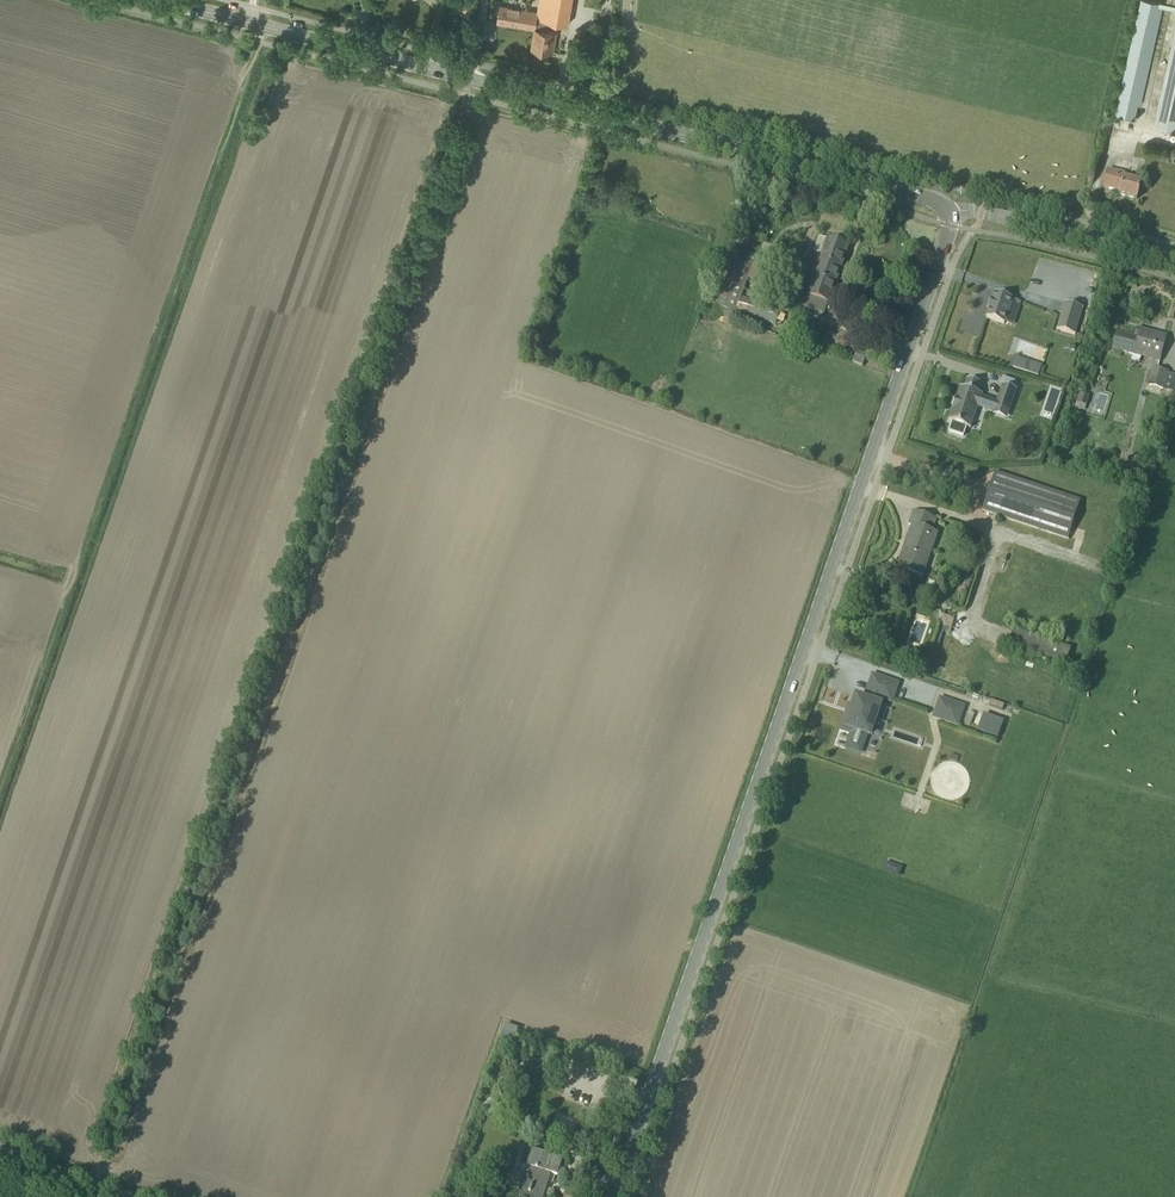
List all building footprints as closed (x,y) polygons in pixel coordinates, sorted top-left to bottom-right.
[(476,0),(462,0),(460,9),(473,12),(476,0)] [(531,48),(553,52),(556,33),(546,31),(548,21),(568,25),(572,0),(540,0),(537,13),(500,7),(497,23),(535,29),(531,48)] [(1158,3),(1146,0),(1141,0),(1116,115),(1134,119),(1137,103),(1141,104),(1164,0),(1159,0),(1158,3)] [(1154,124),(1174,129),(1174,33),(1154,124)] [(1107,169),(1103,187),(1120,191),(1119,195),(1137,199),(1141,182),(1124,177),(1125,174),(1107,169)] [(736,248),(748,253),(755,235),(742,230),(736,248)] [(790,268),(806,274),(835,283),(848,246),(819,236),(810,263),(793,257),(790,268)] [(776,250),(773,262),(785,266),(789,254),(776,250)] [(736,313),(737,311),(776,323),(781,309),(751,300),(750,301),(746,300),(746,301),(741,300),(754,263),(731,255),(713,304),(736,313)] [(824,313),(835,283),(806,274),(796,303),(824,313)] [(1012,299),(1013,298),(995,292),(992,300),(991,300),(988,308),(989,309),(986,317),(1004,323),(1010,307),(1018,310),(1021,302),(1012,299)] [(1075,335),(1083,307),(1065,302),(1057,329),(1075,335)] [(1160,360),(1166,337),(1141,330),(1139,339),(1117,333),(1113,348),(1160,360)] [(836,341),(842,351),(851,345),(845,335),(836,341)] [(852,363),(863,366),(865,358),(855,355),(852,363)] [(1035,365),(1032,376),(1039,378),(1042,367),(1035,365)] [(1148,386),(1163,390),(1168,372),(1152,368),(1148,386)] [(964,388),(960,387),(956,399),(955,399),(952,408),(953,408),(949,421),(952,422),(949,431),(963,436),(966,427),(970,428),(977,407),(978,406),(973,404),(977,393),(978,393),(981,384),(967,379),(964,388)] [(1016,389),(1003,385),(997,403),(1010,407),(1016,389)] [(1076,403),(1087,406),(1090,395),(1079,392),(1076,403)] [(1143,459),(1129,456),(1125,473),(1130,474),(1130,477),(1134,479),(1135,475),(1138,476),(1143,459)] [(982,510),(1069,539),(1081,500),(995,472),(982,510)] [(931,532),(936,519),(914,512),(909,524),(912,525),(898,567),(922,576),(937,534),(931,532)] [(941,604),(944,611),(951,608),(948,601),(941,604)] [(1014,628),(1008,644),(1066,664),(1071,648),(1014,628)] [(896,684),(873,677),(868,692),(873,694),(870,702),(857,697),(851,715),(847,714),(842,729),(853,733),(849,743),(861,746),(865,733),(869,735),(880,705),(877,704),(880,696),(891,700),(896,684)] [(962,707),(941,700),(936,716),(956,723),(962,707)] [(983,714),(977,731),(987,734),(993,718),(983,714)] [(563,1160),(534,1151),(521,1189),(544,1196),(551,1174),(558,1176),(563,1160)]
